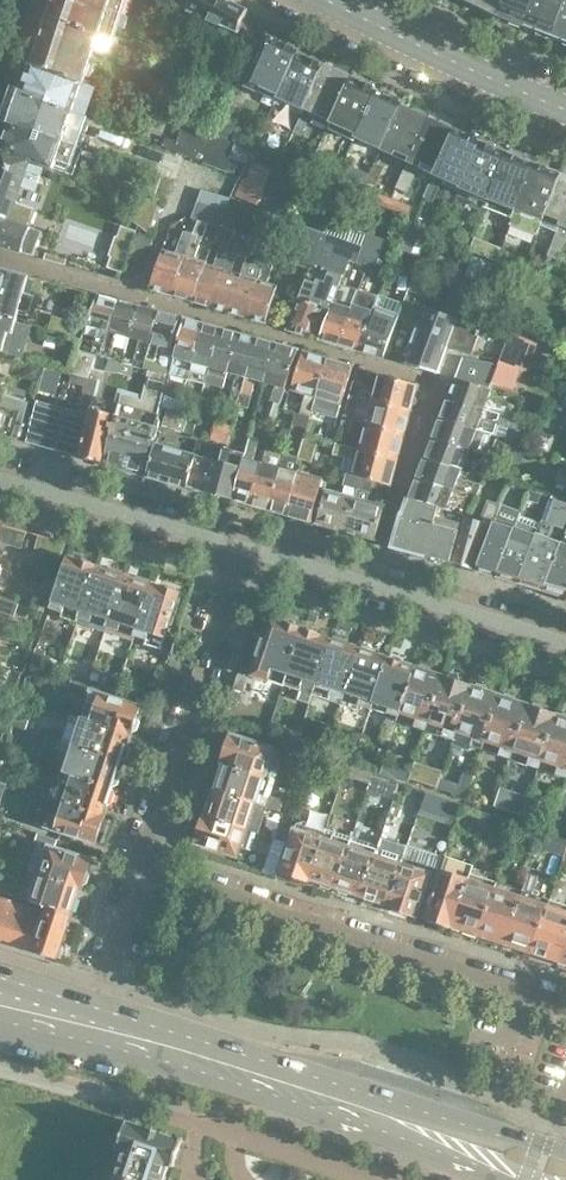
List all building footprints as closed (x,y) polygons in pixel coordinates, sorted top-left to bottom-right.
[(46,16),(99,35),(114,41),(127,0),(52,0),(46,16)] [(162,2),(208,21),(237,33),(237,32),(254,40),(258,30),(241,22),(245,11),(224,0),(163,0),(162,2)] [(470,1),(481,6),(482,10),(492,15),(495,13),(498,14),(504,0),(471,0),(470,1)] [(498,14),(508,19),(509,22),(519,26),(522,24),(524,25),(534,0),(504,0),(498,14)] [(524,25),(533,28),(536,34),(547,39),(551,37),(565,0),(534,0),(524,25)] [(551,37),(561,40),(562,44),(565,46),(565,0),(551,37)] [(39,42),(31,64),(83,83),(99,35),(46,16),(38,41),(39,42)] [(253,68),(252,68),(244,85),(258,92),(260,88),(277,95),(284,81),(298,50),(294,48),(294,46),(285,42),(282,43),(279,42),(280,41),(267,36),(253,68)] [(284,81),(277,95),(277,97),(266,119),(275,123),(280,111),(285,107),(300,114),(303,108),(304,104),(305,104),(323,65),(322,64),(321,61),(313,57),(309,59),(298,54),(299,51),(298,50),(284,81)] [(25,81),(21,93),(73,112),(86,116),(96,88),(83,83),(31,64),(25,81)] [(305,104),(304,104),(303,108),(314,113),(312,119),(327,126),(329,120),(331,116),(350,77),(348,76),(347,73),(339,69),(336,70),(323,65),(305,104)] [(330,120),(327,126),(338,131),(353,138),(355,135),(358,128),(376,89),(375,88),(374,85),(366,81),(365,80),(361,82),(350,77),(331,116),(330,120)] [(376,89),(358,128),(355,135),(367,141),(369,136),(383,143),(403,102),(402,99),(390,94),(385,96),(377,92),(378,90),(376,89)] [(21,93),(12,121),(63,140),(73,112),(21,93)] [(383,143),(380,149),(392,155),(394,151),(408,157),(406,161),(407,162),(427,118),(426,118),(425,114),(416,110),(413,111),(402,106),(403,105),(403,102),(383,143)] [(308,119),(300,116),(294,129),(302,133),(308,119)] [(427,118),(407,162),(419,167),(421,163),(435,169),(453,130),(452,129),(452,126),(442,121),(438,123),(427,118)] [(2,151),(45,167),(53,170),(67,176),(78,145),(63,140),(12,121),(2,151)] [(161,146),(195,159),(209,164),(221,136),(184,121),(176,141),(165,137),(161,146)] [(435,169),(433,174),(445,179),(443,185),(457,192),(459,187),(460,187),(480,141),(479,140),(478,137),(468,133),(464,134),(453,130),(435,169)] [(248,150),(251,145),(236,139),(235,142),(228,158),(238,162),(243,164),(245,158),(248,150)] [(480,141),(460,187),(477,194),(474,201),(484,205),(487,199),(506,153),(497,149),(495,143),(486,140),(482,142),(480,141)] [(259,148),(251,145),(248,150),(245,158),(254,161),(259,148)] [(152,170),(178,179),(186,155),(160,147),(152,170)] [(35,256),(43,232),(31,227),(11,220),(23,186),(36,191),(45,167),(2,151),(0,153),(0,247),(35,256)] [(506,153),(487,199),(484,205),(500,212),(504,204),(516,209),(518,204),(534,164),(522,159),(521,156),(512,152),(508,154),(506,153)] [(308,166),(336,177),(341,165),(314,154),(308,166)] [(243,196),(257,202),(271,169),(257,162),(243,196)] [(383,166),(375,163),(369,176),(376,180),(383,166)] [(534,164),(518,204),(515,214),(530,221),(533,215),(543,220),(545,215),(561,174),(549,170),(548,166),(539,163),(535,164),(534,164)] [(361,186),(366,174),(343,165),(338,177),(361,186)] [(415,172),(404,167),(396,185),(407,191),(415,172)] [(545,215),(543,220),(541,225),(556,231),(547,255),(558,259),(565,239),(565,173),(562,175),(561,174),(545,215)] [(146,195),(137,191),(128,218),(147,233),(153,218),(158,220),(172,183),(153,176),(146,195)] [(439,185),(431,181),(424,197),(432,200),(439,185)] [(201,190),(196,204),(224,213),(228,199),(205,191),(201,190)] [(365,190),(360,201),(403,217),(408,206),(365,190)] [(196,204),(191,218),(198,219),(207,223),(220,226),(224,213),(196,204)] [(239,225),(254,230),(256,223),(241,218),(239,225)] [(184,255),(170,295),(191,300),(207,262),(207,261),(194,258),(199,245),(207,223),(198,219),(193,233),(184,255)] [(121,266),(133,227),(120,223),(109,262),(121,266)] [(306,226),(296,254),(293,263),(309,268),(320,271),(321,268),(342,276),(343,277),(349,260),(356,263),(362,246),(306,226)] [(427,235),(423,233),(408,228),(401,247),(415,253),(420,254),(427,235)] [(162,249),(149,289),(170,295),(184,255),(193,233),(188,232),(184,240),(180,239),(175,252),(162,249)] [(207,262),(191,300),(210,306),(231,241),(222,237),(213,264),(207,262)] [(231,241),(210,306),(228,311),(241,273),(231,270),(239,243),(231,241)] [(495,259),(498,251),(485,246),(482,254),(495,259)] [(241,273),(228,311),(247,317),(259,279),(267,250),(259,247),(250,276),(241,273)] [(358,265),(385,275),(390,262),(363,251),(358,265)] [(67,258),(45,252),(44,259),(66,265),(67,258)] [(488,261),(469,254),(465,265),(484,273),(488,261)] [(259,279),(247,317),(266,322),(278,284),(268,282),(275,261),(273,257),(266,255),(259,279)] [(552,276),(556,264),(545,260),(540,272),(552,276)] [(309,268),(300,297),(330,309),(333,302),(342,276),(321,268),(320,271),(309,268)] [(16,322),(19,313),(34,317),(44,282),(0,269),(0,317),(16,322)] [(406,290),(429,299),(435,283),(412,274),(406,290)] [(330,309),(318,338),(338,344),(359,287),(350,284),(343,305),(333,302),(330,309)] [(359,287),(338,344),(357,350),(371,313),(372,310),(374,305),(364,302),(368,290),(359,287)] [(457,318),(447,345),(471,354),(480,331),(506,340),(512,323),(478,310),(482,299),(465,292),(456,317),(457,318)] [(93,339),(104,342),(116,299),(97,294),(87,325),(96,328),(93,339)] [(372,310),(371,313),(357,350),(382,358),(392,329),(393,330),(404,300),(392,296),(385,315),(372,310)] [(300,297),(288,329),(318,338),(330,309),(300,297)] [(102,350),(111,353),(117,334),(128,337),(138,305),(116,299),(102,350)] [(138,305),(128,337),(123,355),(133,358),(143,361),(149,343),(158,311),(138,305)] [(412,337),(406,356),(403,364),(437,374),(438,371),(447,345),(457,318),(456,317),(424,306),(412,337)] [(144,358),(154,361),(159,346),(171,349),(179,316),(158,311),(149,343),(144,358)] [(64,335),(68,321),(49,316),(46,330),(64,335)] [(3,351),(8,354),(13,334),(16,322),(0,317),(0,351),(3,351)] [(169,373),(170,374),(187,379),(202,323),(183,318),(182,322),(173,357),(169,373)] [(202,323),(187,379),(188,376),(196,378),(195,380),(205,383),(220,328),(202,323)] [(220,328),(205,383),(223,388),(227,372),(238,333),(220,328)] [(536,339),(515,331),(501,364),(501,367),(521,375),(536,339)] [(238,333),(227,372),(236,375),(228,402),(238,404),(240,397),(256,337),(238,333)] [(256,337),(240,397),(238,404),(248,407),(255,380),(264,383),(274,343),(256,337)] [(274,343),(264,383),(274,385),(263,418),(274,422),(285,388),(298,350),(274,343)] [(95,354),(77,349),(71,373),(86,377),(88,378),(95,354)] [(100,356),(108,359),(113,360),(115,354),(111,353),(102,350),(100,356)] [(305,394),(299,413),(309,416),(312,405),(313,406),(316,398),(327,359),(302,351),(290,390),(305,394)] [(461,355),(453,377),(492,388),(501,364),(461,355)] [(131,376),(134,366),(113,360),(108,359),(105,369),(131,376)] [(313,406),(321,408),(324,400),(341,405),(353,366),(327,359),(316,398),(313,406)] [(43,366),(27,362),(22,377),(38,382),(43,366)] [(514,391),(521,375),(501,367),(495,383),(514,391)] [(116,415),(104,463),(188,487),(197,455),(197,454),(152,441),(156,426),(169,374),(148,369),(141,398),(121,393),(116,415)] [(59,375),(44,371),(38,393),(54,397),(59,375)] [(82,384),(84,377),(67,373),(65,380),(82,384)] [(412,411),(419,386),(377,373),(373,388),(362,385),(362,384),(353,380),(349,392),(370,399),(412,411)] [(88,413),(90,407),(98,380),(88,378),(86,377),(77,411),(36,399),(33,415),(34,416),(27,441),(78,456),(88,413)] [(453,377),(445,398),(484,412),(509,420),(511,413),(486,405),(492,388),(453,377)] [(21,399),(24,390),(4,384),(1,393),(21,399)] [(18,439),(20,430),(28,402),(21,399),(1,393),(0,393),(0,434),(18,439)] [(162,406),(166,407),(178,410),(181,401),(164,396),(162,406)] [(445,398),(438,418),(476,432),(481,420),(507,428),(509,420),(484,412),(445,398)] [(412,411),(370,399),(363,424),(405,436),(412,411)] [(88,413),(78,456),(104,463),(116,415),(90,407),(88,413)] [(197,415),(178,410),(173,429),(191,434),(197,415)] [(356,413),(347,411),(345,419),(354,421),(356,413)] [(540,424),(552,429),(557,417),(545,412),(540,424)] [(296,413),(293,425),(305,428),(309,416),(299,413),(297,413),(296,413)] [(438,418),(430,438),(469,450),(483,454),(487,443),(490,437),(476,432),(438,418)] [(227,443),(232,424),(215,419),(209,439),(227,443)] [(354,421),(345,419),(341,431),(351,434),(354,421)] [(405,436),(363,424),(357,448),(398,460),(405,436)] [(213,460),(203,491),(233,500),(241,466),(249,438),(250,431),(232,426),(227,448),(223,447),(220,460),(213,459),(213,460)] [(290,431),(283,429),(279,440),(287,442),(290,431)] [(263,462),(251,505),(269,510),(285,453),(273,449),(276,439),(270,437),(267,447),(263,462)] [(249,438),(233,500),(251,505),(263,462),(253,459),(258,441),(249,438)] [(318,442),(303,438),(298,458),(312,462),(318,442)] [(430,438),(423,458),(461,471),(466,459),(489,466),(492,457),(483,454),(469,450),(430,438)] [(361,477),(375,481),(391,486),(398,460),(357,448),(335,443),(332,454),(354,460),(350,474),(361,477)] [(285,453),(269,510),(287,515),(299,472),(298,472),(300,463),(296,462),(298,457),(285,453)] [(197,455),(188,487),(203,491),(213,460),(197,455)] [(423,458),(415,478),(454,491),(475,498),(481,484),(459,477),(461,471),(423,458)] [(299,472),(287,515),(312,522),(322,479),(299,472)] [(346,531),(358,488),(361,477),(350,474),(346,473),(343,484),(345,485),(342,493),(325,488),(316,522),(346,531)] [(361,477),(358,488),(346,531),(375,539),(386,505),(366,499),(369,492),(372,493),(375,481),(361,477)] [(415,478),(408,497),(408,498),(409,497),(439,506),(438,506),(447,510),(447,509),(469,516),(472,508),(475,498),(454,491),(415,478)] [(555,486),(553,493),(565,498),(565,490),(555,486)] [(459,530),(450,563),(474,570),(492,526),(504,494),(491,489),(479,521),(462,514),(457,530),(459,530)] [(529,490),(526,498),(537,503),(541,494),(529,490)] [(408,498),(408,497),(403,514),(402,514),(392,547),(449,564),(450,563),(459,530),(457,530),(434,523),(438,506),(439,506),(409,497),(408,498)] [(541,521),(551,526),(562,530),(565,520),(565,504),(549,500),(541,521)] [(492,526),(474,570),(496,577),(510,541),(515,528),(505,524),(510,511),(499,508),(494,521),(492,526)] [(515,528),(496,577),(517,583),(535,535),(539,524),(519,517),(515,528)] [(530,547),(517,583),(539,590),(557,543),(542,538),(545,530),(549,532),(551,526),(541,521),(539,526),(539,525),(535,535),(530,547)] [(23,547),(27,532),(0,524),(0,523),(0,541),(23,547)] [(543,591),(565,598),(565,531),(562,542),(561,541),(543,591)] [(60,544),(49,541),(45,556),(56,558),(60,544)] [(64,565),(52,601),(50,608),(62,612),(61,617),(77,622),(81,611),(95,566),(94,566),(91,560),(83,558),(79,561),(68,557),(65,565),(64,565)] [(95,566),(81,611),(79,617),(90,621),(88,625),(105,631),(108,620),(123,575),(121,574),(122,570),(107,566),(106,569),(95,566)] [(123,575),(108,620),(105,631),(132,640),(136,629),(151,584),(148,583),(150,580),(136,575),(135,579),(123,575)] [(151,584),(136,629),(134,636),(145,639),(144,644),(162,649),(170,652),(174,638),(166,635),(180,593),(177,592),(175,587),(167,585),(163,588),(151,584)] [(47,597),(38,594),(33,609),(43,612),(47,597)] [(13,617),(17,604),(0,599),(0,613),(13,617)] [(263,642),(255,664),(252,674),(257,676),(257,677),(268,680),(284,685),(301,630),(298,629),(296,624),(288,621),(283,624),(270,619),(266,631),(264,630),(260,641),(263,642)] [(301,630),(284,685),(301,691),(303,686),(313,690),(315,690),(317,684),(315,683),(330,639),(318,635),(316,630),(308,628),(303,630),(301,630)] [(315,690),(313,690),(312,695),(330,700),(331,696),(342,699),(343,700),(345,693),(343,693),(358,648),(346,644),(347,640),(333,635),(332,639),(330,639),(315,683),(317,684),(315,690)] [(343,700),(342,699),(340,704),(358,710),(360,705),(372,709),(372,708),(374,703),(372,702),(387,657),(374,653),(375,649),(361,644),(360,649),(358,648),(343,693),(345,693),(343,700)] [(47,650),(36,646),(31,661),(42,664),(47,650)] [(374,703),(372,708),(389,713),(380,738),(391,741),(398,721),(415,667),(403,662),(401,657),(393,655),(388,657),(387,657),(372,702),(374,703)] [(42,664),(31,661),(29,668),(39,671),(42,664)] [(415,667),(398,721),(414,726),(426,730),(428,723),(427,723),(443,676),(429,671),(428,666),(420,663),(416,667),(415,667)] [(93,667),(89,678),(94,680),(109,685),(113,674),(93,667)] [(141,706),(115,697),(118,688),(109,685),(94,680),(89,678),(73,673),(66,694),(86,701),(81,718),(131,734),(132,733),(132,731),(137,729),(140,722),(138,716),(141,706)] [(428,723),(426,730),(442,736),(443,736),(453,739),(455,732),(471,685),(458,680),(458,676),(449,673),(444,676),(443,676),(427,723),(428,723)] [(233,689),(234,689),(243,692),(248,677),(238,674),(233,689)] [(455,732),(453,739),(452,745),(469,751),(471,746),(483,749),(485,742),(483,742),(499,695),(487,691),(485,685),(477,683),(472,685),(471,685),(455,732)] [(485,742),(483,749),(499,754),(499,755),(511,759),(513,752),(512,752),(528,703),(527,705),(514,701),(514,696),(505,693),(500,696),(499,695),(483,742),(485,742)] [(513,752),(511,759),(527,764),(527,765),(539,769),(540,768),(542,762),(540,761),(556,714),(543,709),(543,704),(534,701),(530,704),(528,703),(512,752),(513,752)] [(540,768),(556,774),(556,775),(565,778),(565,713),(562,711),(558,714),(556,714),(540,761),(542,762),(540,768)] [(47,722),(19,713),(16,726),(44,735),(47,722)] [(61,741),(72,745),(121,760),(121,758),(126,756),(129,748),(126,742),(129,734),(131,734),(81,718),(70,714),(61,741)] [(223,760),(223,762),(274,779),(283,753),(232,735),(228,746),(223,748),(221,755),(223,760)] [(49,737),(46,746),(60,751),(63,742),(49,737)] [(72,745),(64,772),(112,788),(113,785),(118,782),(120,775),(118,769),(121,760),(72,745)] [(438,787),(443,771),(414,761),(411,772),(409,778),(438,787)] [(215,789),(258,803),(266,805),(280,810),(284,800),(269,795),(274,779),(223,762),(222,764),(219,766),(216,774),(219,779),(215,789)] [(411,772),(382,763),(379,773),(407,782),(409,778),(411,772)] [(340,777),(367,786),(371,774),(344,765),(340,777)] [(455,794),(465,797),(473,774),(463,770),(455,794)] [(64,772),(59,787),(58,789),(53,787),(52,785),(50,783),(48,781),(45,780),(42,780),(40,780),(38,780),(35,782),(33,783),(33,785),(32,787),(30,792),(49,797),(63,802),(105,815),(105,814),(103,814),(106,804),(112,802),(115,792),(112,788),(64,772)] [(383,779),(371,775),(366,790),(379,794),(383,779)] [(206,812),(206,814),(259,832),(265,814),(260,813),(263,805),(258,803),(215,789),(212,799),(207,801),(205,809),(206,812)] [(452,800),(425,791),(419,808),(447,817),(452,800)] [(527,800),(499,792),(495,806),(522,815),(527,800)] [(39,825),(41,825),(54,830),(95,843),(99,830),(105,828),(107,821),(104,817),(105,815),(63,802),(49,797),(40,823),(39,825)] [(541,805),(527,800),(522,815),(537,820),(541,805)] [(303,803),(299,818),(296,818),(280,868),(291,872),(294,877),(300,879),(306,877),(308,878),(322,835),(324,828),(307,822),(312,806),(303,803)] [(488,815),(478,811),(476,816),(481,822),(485,824),(488,815)] [(257,831),(206,814),(205,815),(200,818),(197,826),(200,831),(197,842),(237,856),(239,850),(242,851),(243,848),(251,850),(257,831)] [(499,828),(502,819),(489,815),(486,824),(490,825),(499,828)] [(376,852),(362,894),(363,894),(366,899),(373,901),(378,899),(389,903),(388,905),(402,861),(414,826),(400,821),(391,850),(378,846),(376,853),(376,852)] [(283,840),(286,829),(279,827),(276,838),(283,840)] [(541,831),(530,827),(526,839),(537,843),(541,831)] [(322,835),(308,878),(308,879),(309,876),(319,880),(322,885),(328,887),(333,884),(336,885),(351,837),(324,828),(322,835)] [(558,837),(542,832),(538,844),(555,849),(558,837)] [(87,871),(91,860),(58,849),(60,841),(39,834),(36,844),(38,844),(29,870),(81,887),(82,886),(87,883),(89,876),(87,871)] [(351,837),(336,885),(338,886),(340,891),(346,893),(351,891),(362,894),(376,852),(368,850),(371,843),(351,837)] [(284,842),(275,840),(271,854),(280,856),(284,842)] [(402,861),(388,905),(391,905),(392,909),(400,912),(406,910),(416,913),(435,856),(407,847),(402,861)] [(438,875),(425,916),(452,925),(468,877),(439,868),(437,874),(438,875)] [(29,870),(20,897),(71,914),(71,912),(76,909),(79,902),(76,898),(80,888),(81,888),(81,887),(29,870)] [(468,877),(452,925),(479,933),(494,886),(468,877)] [(521,895),(505,942),(532,951),(547,903),(533,899),(537,884),(526,880),(521,895)] [(494,886),(479,933),(505,942),(521,895),(494,886)] [(56,959),(71,914),(20,897),(0,890),(0,940),(56,959)] [(532,951),(558,959),(565,936),(565,910),(547,903),(532,951)] [(118,1148),(123,1150),(113,1179),(165,1179),(170,1164),(174,1166),(174,1165),(175,1165),(184,1140),(183,1139),(183,1138),(129,1120),(128,1121),(127,1121),(118,1148)]
